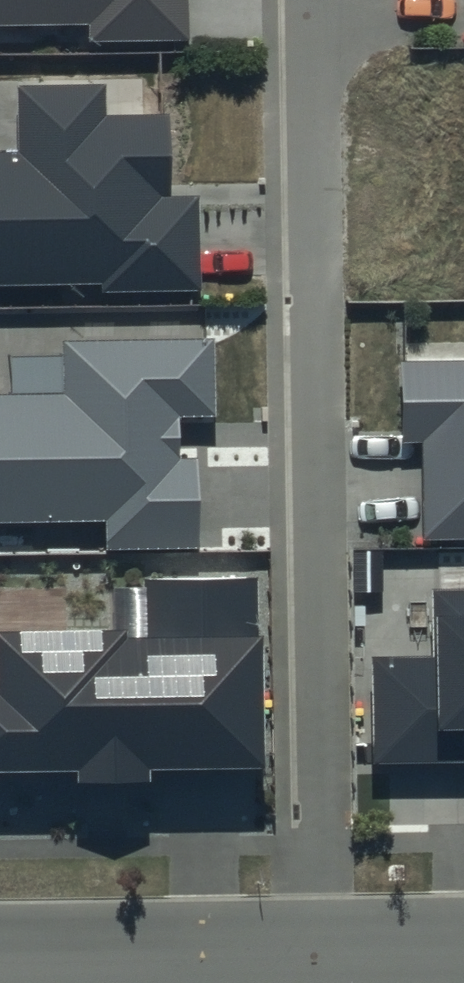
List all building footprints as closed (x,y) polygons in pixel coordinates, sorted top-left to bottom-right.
[(90,23),(90,41),(187,39),(187,0),(0,0),(0,25),(90,23)] [(17,84),(18,153),(0,153),(0,284),(103,283),(104,292),(200,290),(199,198),(170,198),(168,115),(106,116),(106,83),(17,84)] [(64,341),(65,395),(0,396),(0,521),(107,519),(108,549),(199,548),(197,459),(180,460),(179,417),(215,416),(214,338),(64,341)] [(403,362),(404,443),(422,443),(423,541),(463,540),(463,361),(403,362)] [(145,579),(145,589),(111,589),(112,627),(0,629),(0,773),(78,771),(78,783),(150,782),(150,769),(263,767),(260,577),(145,579)] [(436,588),(437,658),(373,659),(375,758),(463,757),(463,588),(436,588)]
